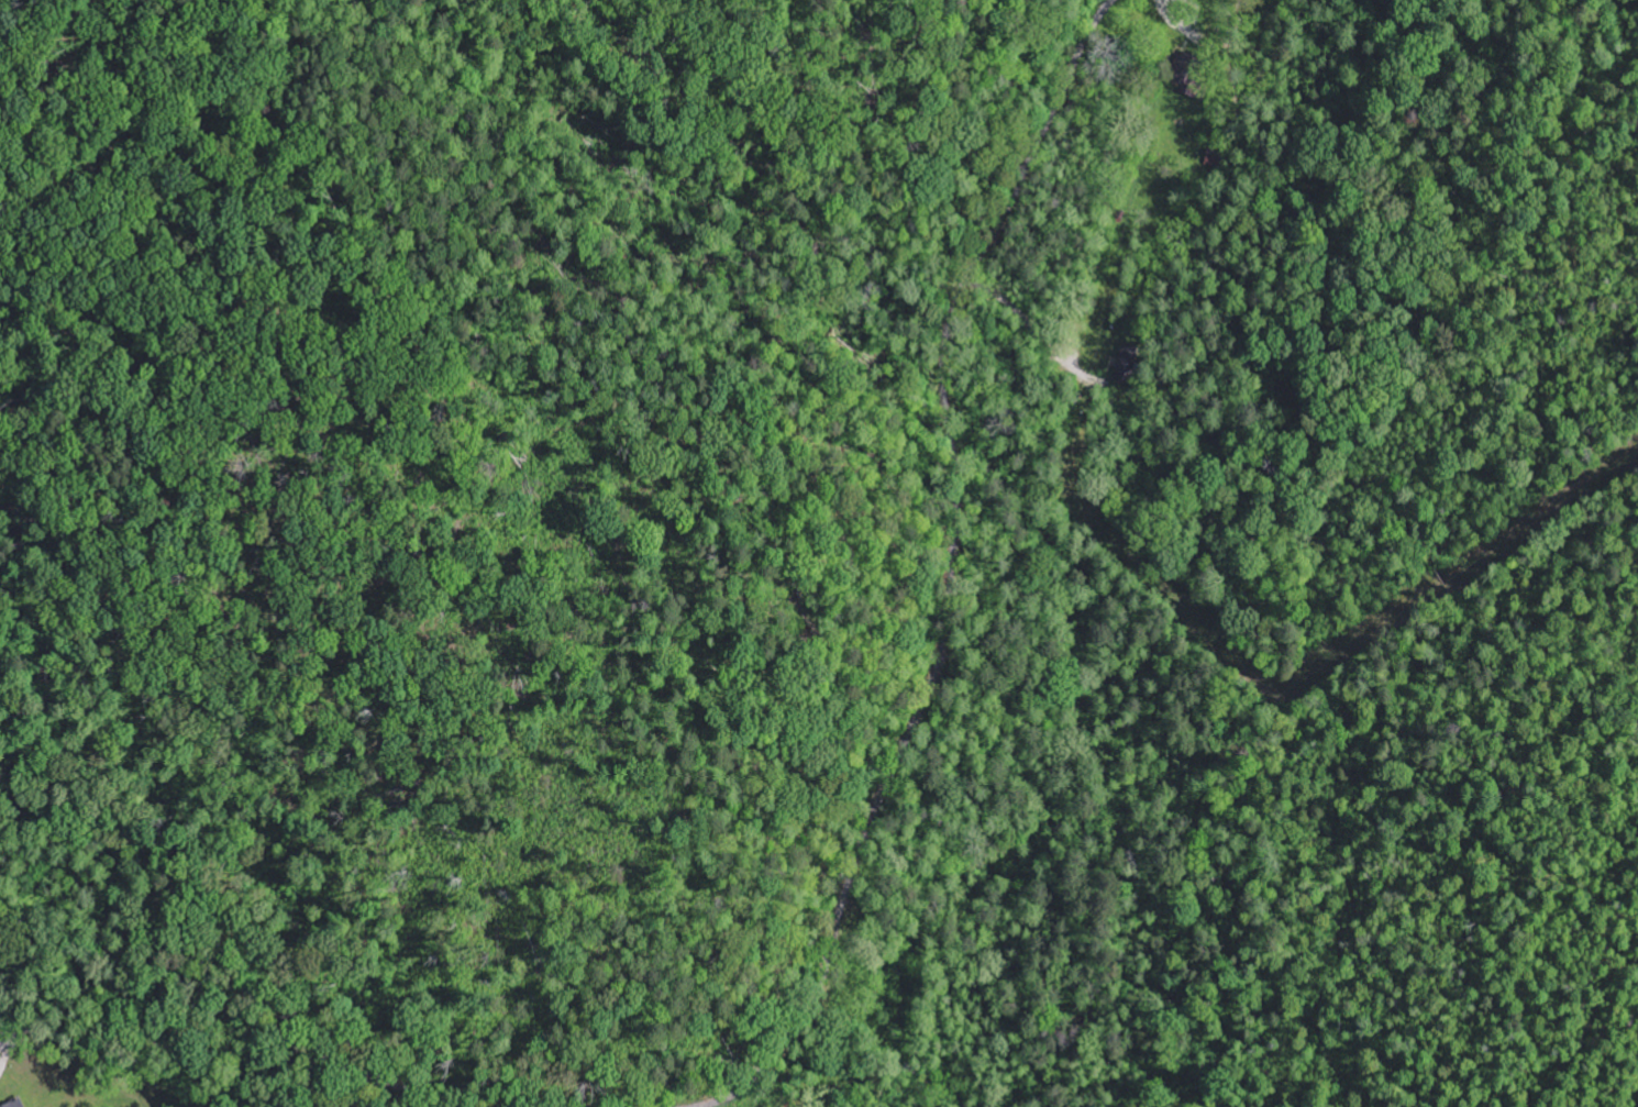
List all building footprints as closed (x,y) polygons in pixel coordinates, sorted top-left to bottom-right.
[(1206,62),(1180,52),(1170,79),(1185,84),(1181,94),(1206,103),(1212,85),(1198,80),(1206,62)] [(1114,380),(1136,385),(1145,350),(1123,344),(1114,380)]
